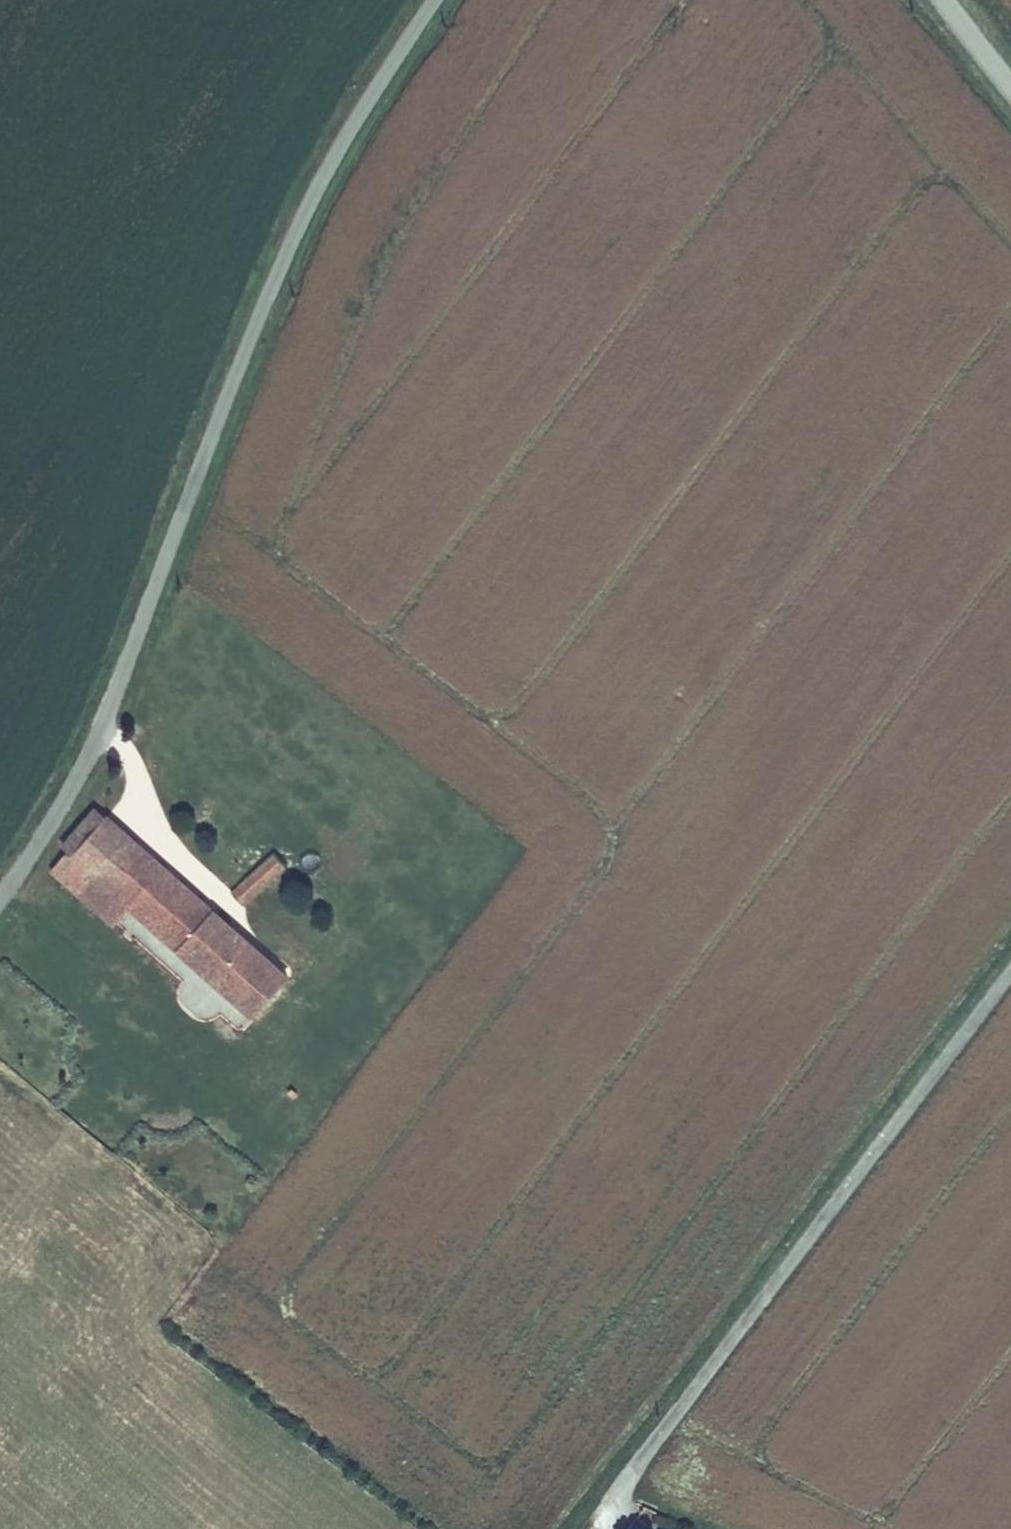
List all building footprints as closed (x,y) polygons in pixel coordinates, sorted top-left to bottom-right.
[(209,905),(108,816),(107,818),(94,807),(60,846),(67,853),(51,872),(113,928),(127,911),(171,949),(209,905)] [(273,852),(231,890),(247,906),(288,868),(273,852)] [(288,975),(209,905),(171,949),(250,1018),(288,975)]
